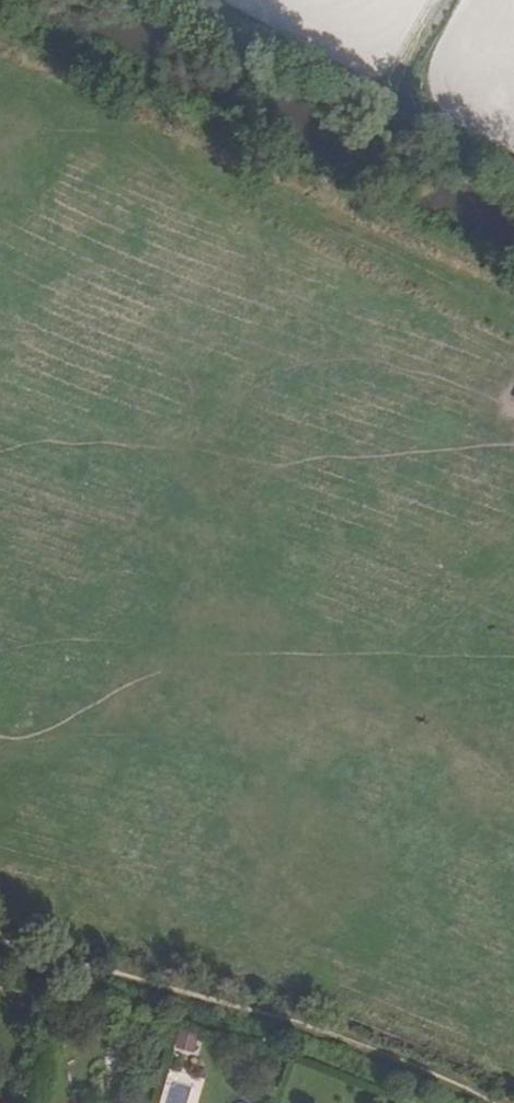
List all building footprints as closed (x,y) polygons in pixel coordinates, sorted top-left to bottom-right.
[(197,1034),(182,1030),(177,1047),(193,1051),(197,1034)]
